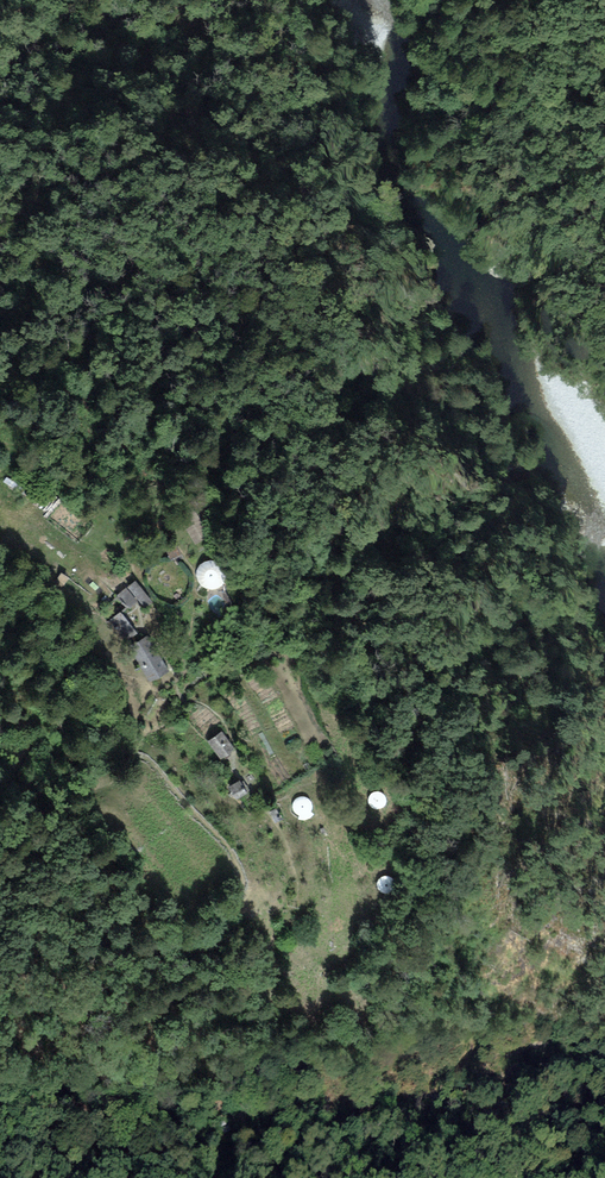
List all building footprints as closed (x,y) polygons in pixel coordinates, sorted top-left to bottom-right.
[(50,501),(61,514),(65,511),(54,498),(50,501)] [(182,558),(177,547),(166,551),(171,563),(182,558)] [(47,553),(59,565),(63,561),(50,549),(47,553)] [(210,558),(205,560),(202,563),(199,568),(198,573),(198,579),(201,584),(206,588),(211,590),(216,589),(222,588),(225,585),(228,580),(229,575),(228,568),(225,564),(221,560),(216,558),(210,558)] [(145,603),(152,597),(137,576),(129,582),(145,603)] [(138,600),(126,586),(120,591),(132,605),(138,600)] [(136,629),(123,611),(110,621),(123,639),(136,629)] [(149,678),(167,667),(146,633),(128,644),(149,678)] [(222,756),(235,745),(221,730),(209,741),(222,756)] [(247,787),(239,776),(229,784),(237,795),(247,787)] [(374,790),(372,791),(370,794),(369,797),(369,800),(370,803),(373,805),(376,807),(379,807),(382,807),(385,805),(386,803),(387,800),(387,797),(386,793),(384,790),(381,789),(378,789),(374,790)] [(297,798),(295,801),(293,805),(293,808),(294,812),(297,815),(300,817),(303,818),(307,817),(310,815),(313,813),(314,809),(314,806),(314,803),(312,800),(310,798),(307,797),(303,796),(300,797),(297,798)] [(283,817),(277,804),(269,808),(275,821),(283,817)] [(383,873),(380,875),(378,877),(377,881),(377,884),(378,888),(380,890),(384,892),(388,893),(391,892),(394,890),(395,888),(397,885),(397,881),(396,878),(393,874),(390,873),(386,873),(383,873)]
